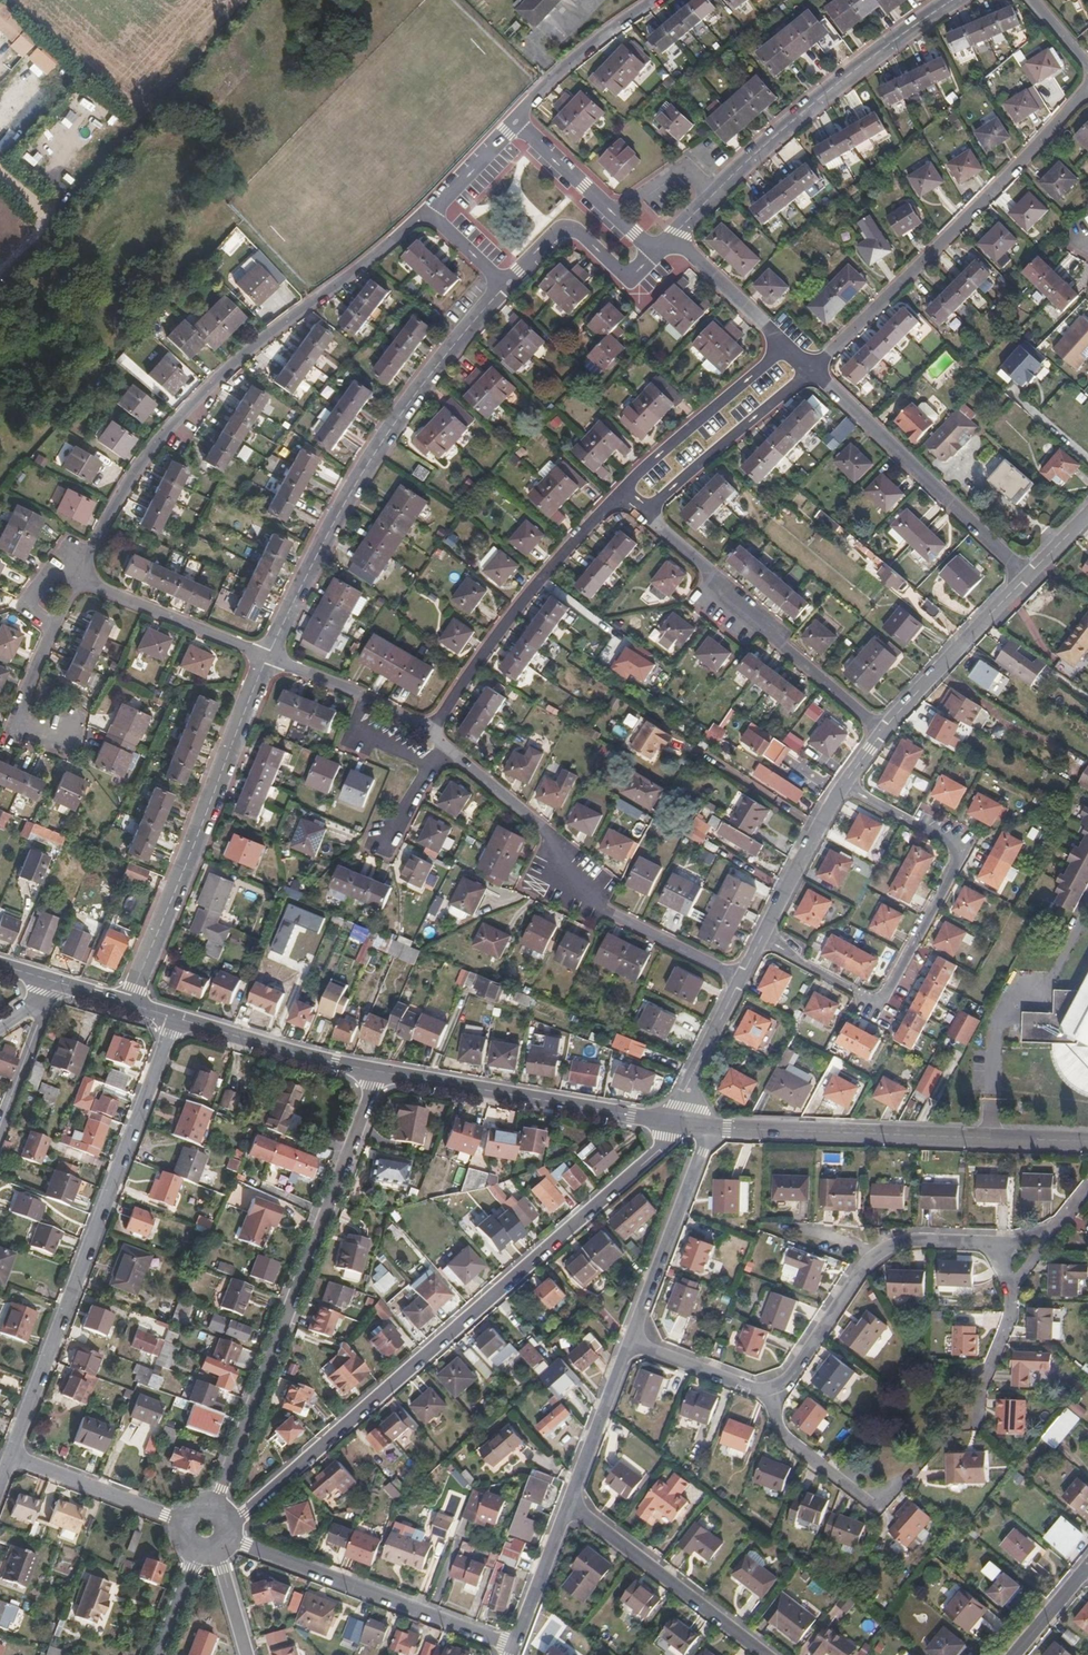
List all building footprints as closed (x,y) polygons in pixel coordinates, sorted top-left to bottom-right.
[(525,2),(523,0),(520,0),(514,6),(518,10),(525,2)] [(525,2),(518,10),(537,27),(562,0),(527,0),(525,2)] [(690,7),(703,21),(717,10),(709,0),(699,0),(690,7)] [(749,0),(728,0),(737,11),(750,1),(749,0)] [(863,19),(849,0),(841,0),(829,9),(844,30),(856,22),(857,24),(863,19)] [(863,19),(870,14),(869,13),(880,4),(877,0),(849,0),(863,19)] [(886,13),(898,4),(900,6),(906,2),(905,0),(877,0),(880,4),(886,13)] [(0,3),(0,30),(2,28),(7,32),(16,22),(5,11),(6,9),(0,3)] [(703,21),(690,7),(677,18),(689,33),(703,21)] [(996,15),(1004,33),(1021,26),(1013,8),(996,15)] [(810,48),(812,49),(818,45),(817,43),(828,34),(811,13),(793,27),(810,48)] [(988,40),(1004,33),(996,15),(980,22),(988,40)] [(689,33),(677,18),(664,29),(676,44),(689,33)] [(988,40),(980,22),(964,29),(972,48),(988,40)] [(793,62),(794,63),(801,58),(799,56),(810,48),(793,27),(776,40),(793,62)] [(676,44),(664,29),(651,40),(664,55),(676,44)] [(972,48),(964,29),(948,36),(956,54),(972,48)] [(782,71),(793,62),(776,40),(759,54),(777,77),(784,72),(782,71)] [(624,46),(611,61),(633,81),(646,67),(640,61),(646,56),(631,42),(626,48),(624,46)] [(28,51),(22,46),(15,55),(21,58),(28,51)] [(48,60),(36,50),(27,60),(40,70),(48,60)] [(1027,63),(1039,83),(1061,70),(1049,50),(1027,63)] [(652,61),(646,56),(640,61),(646,67),(652,61)] [(943,60),(927,67),(935,85),(952,77),(943,60)] [(633,81),(611,61),(597,76),(595,74),(590,80),(605,93),(610,88),(619,96),(633,81)] [(935,85),(927,67),(912,75),(920,92),(935,85)] [(895,82),(904,100),(920,92),(912,75),(895,82)] [(741,93),(759,113),(770,104),(771,105),(777,100),(758,79),(741,93)] [(888,107),(904,100),(895,82),(880,90),(888,107)] [(1027,92),(1006,105),(1018,124),(1039,110),(1027,92)] [(568,94),(562,100),(591,129),(605,114),(583,93),(575,101),(568,94)] [(755,120),(761,115),(759,113),(741,93),(725,107),(742,127),(753,118),(755,120)] [(562,100),(555,107),(563,114),(585,135),(591,129),(562,100)] [(738,134),(744,130),(742,127),(725,107),(719,101),(709,110),(715,116),(709,121),(730,146),(737,140),(733,136),(737,133),(738,134)] [(660,131),(674,145),(679,140),(680,142),(695,127),(673,105),(658,121),(664,126),(660,131)] [(86,116),(96,124),(104,114),(94,106),(86,116)] [(585,135),(563,114),(556,121),(578,143),(585,135)] [(876,115),(861,124),(870,139),(886,130),(876,115)] [(998,120),(976,133),(988,152),(1010,138),(998,120)] [(870,139),(861,124),(846,132),(855,148),(870,139)] [(1077,138),(1087,149),(1087,127),(1077,138)] [(855,148),(846,132),(831,141),(841,157),(855,148)] [(607,156),(628,176),(642,162),(634,155),(636,154),(622,141),(607,156)] [(841,157),(831,141),(816,149),(826,166),(827,165),(841,157)] [(30,150),(20,162),(31,171),(41,159),(30,150)] [(970,152),(949,165),(961,184),(982,170),(970,152)] [(621,183),(628,176),(607,156),(601,162),(617,176),(615,178),(621,183)] [(841,157),(827,165),(831,172),(845,164),(841,157)] [(1061,163),(1041,184),(1058,202),(1078,181),(1061,163)] [(932,164),(909,177),(921,196),(943,183),(932,164)] [(808,165),(794,176),(807,191),(820,180),(808,165)] [(807,191),(794,176),(781,186),(794,202),(807,191)] [(794,202),(781,186),(767,198),(780,213),(794,202)] [(1048,211),(1030,194),(1011,214),(1028,231),(1048,211)] [(780,213),(767,198),(753,209),(766,225),(780,213)] [(910,204),(888,218),(900,237),(922,223),(910,204)] [(869,240),(880,233),(869,216),(858,224),(869,240)] [(1000,224),(980,244),(998,262),(1018,242),(1000,224)] [(707,241),(727,259),(742,243),(723,225),(707,241)] [(869,240),(858,247),(871,265),(892,251),(880,233),(869,240)] [(418,269),(433,254),(420,242),(405,257),(418,269)] [(742,243),(727,259),(745,277),(761,260),(742,243)] [(432,282),(446,267),(433,254),(418,269),(432,282)] [(1039,286),(1054,271),(1041,258),(1026,274),(1039,286)] [(978,262),(965,274),(980,289),(992,276),(978,262)] [(556,300),(584,270),(578,265),(571,272),(562,264),(541,286),(556,300)] [(256,265),(236,283),(256,305),(276,287),(256,265)] [(829,286),(847,303),(867,283),(849,265),(829,286)] [(459,279),(446,267),(432,282),(445,295),(459,279)] [(591,276),(584,270),(556,300),(571,314),(591,292),(583,284),(591,276)] [(789,288),(770,270),(755,286),(774,304),(789,288)] [(1052,299),(1066,284),(1054,271),(1039,286),(1052,299)] [(980,289),(965,274),(953,287),(967,301),(980,289)] [(670,321),(691,299),(683,291),(690,284),(683,277),(655,307),(670,321)] [(373,281),(363,295),(378,307),(389,293),(373,281)] [(1080,297),(1066,284),(1052,299),(1065,312),(1080,297)] [(828,324),(847,303),(829,286),(810,307),(828,324)] [(967,301),(953,287),(940,299),(954,314),(967,301)] [(378,307),(363,295),(352,309),(367,321),(378,307)] [(207,312),(228,333),(234,328),(232,326),(243,316),(223,296),(207,312)] [(605,340),(617,327),(626,318),(611,304),(612,303),(606,297),(584,320),(605,340)] [(698,306),(691,299),(670,321),(685,335),(712,305),(705,299),(698,306)] [(954,314),(940,299),(928,312),(942,326),(954,314)] [(905,308),(893,321),(907,335),(920,322),(905,308)] [(367,321),(352,309),(341,322),(357,334),(367,321)] [(205,341),(211,347),(220,338),(222,339),(228,333),(207,312),(192,328),(205,341)] [(509,335),(532,357),(546,342),(515,314),(510,320),(517,327),(509,335)] [(406,331),(421,343),(432,328),(417,317),(406,331)] [(1085,317),(1055,350),(1078,370),(1087,359),(1083,355),(1087,349),(1087,320),(1085,317)] [(198,347),(205,341),(192,328),(184,320),(168,336),(187,355),(196,346),(198,347)] [(907,335),(893,321),(880,334),(895,348),(907,335)] [(695,345),(709,358),(737,329),(731,323),(723,330),(715,323),(695,345)] [(315,324),(304,338),(320,350),(331,335),(315,324)] [(624,333),(617,327),(605,340),(590,356),(591,356),(605,369),(605,370),(625,348),(617,341),(624,333)] [(737,329),(709,358),(723,372),(744,350),(737,343),(744,335),(737,329)] [(396,345),(411,357),(421,343),(406,331),(396,345)] [(895,348),(880,334),(868,346),(882,360),(895,348)] [(518,371),(532,357),(509,335),(502,343),(494,336),(488,342),(518,371)] [(320,350),(304,338),(294,353),(310,364),(320,350)] [(1047,358),(1028,341),(1026,344),(1023,347),(1021,346),(1003,368),(1024,387),(1029,382),(1031,384),(1037,377),(1035,375),(1043,365),(1042,364),(1047,358)] [(385,359),(400,371),(411,357),(396,345),(385,359)] [(882,360),(868,346),(857,359),(871,372),(882,360)] [(310,364),(294,353),(284,367),(300,378),(310,364)] [(605,369),(591,356),(586,361),(586,367),(593,374),(600,374),(605,369)] [(186,378),(165,358),(150,374),(169,392),(178,382),(181,384),(186,378)] [(390,384),(400,371),(385,359),(375,373),(390,384)] [(871,372),(857,359),(844,371),(858,385),(871,372)] [(300,378),(284,367),(274,381),(290,392),(300,378)] [(472,375),(502,403),(516,388),(494,368),(486,376),(478,369),(472,375)] [(489,417),(502,403),(472,375),(466,382),(474,388),(467,396),(489,417)] [(662,393),(668,387),(656,377),(651,382),(653,384),(662,393)] [(347,396),(363,407),(373,393),(358,381),(347,396)] [(653,384),(639,399),(661,419),(674,404),(677,407),(683,401),(668,387),(662,393),(653,384)] [(118,403),(141,422),(146,415),(144,414),(153,403),(132,386),(118,403)] [(249,388),(240,403),(257,413),(266,398),(249,388)] [(338,410),(353,422),(363,407),(347,396),(338,410)] [(661,419),(639,399),(620,419),(645,442),(650,437),(647,434),(661,419)] [(433,422),(455,443),(473,423),(450,401),(445,406),(446,408),(433,422)] [(913,429),(910,431),(919,440),(936,422),(936,421),(940,416),(940,413),(928,401),(924,401),(919,406),(914,401),(899,416),(913,429)] [(257,413),(240,403),(231,417),(248,428),(257,413)] [(796,416),(811,431),(824,418),(809,403),(796,416)] [(958,409),(924,444),(945,463),(949,464),(955,458),(958,459),(968,448),(969,446),(968,445),(982,430),(958,409)] [(327,425),(343,436),(353,422),(338,410),(327,425)] [(799,444),(811,431),(796,416),(783,429),(799,444)] [(897,419),(910,431),(913,429),(899,416),(897,419)] [(248,428),(231,417),(221,433),(238,443),(248,428)] [(320,435),(327,425),(320,420),(313,430),(320,435)] [(441,457),(455,443),(433,422),(419,437),(417,435),(411,441),(426,455),(432,449),(441,457)] [(587,437),(610,458),(618,450),(625,457),(631,450),(602,422),(587,437)] [(112,423),(98,440),(120,456),(127,445),(129,447),(134,440),(112,423)] [(334,450),(343,436),(327,425),(320,435),(318,438),(334,450)] [(799,444),(783,429),(771,442),(786,457),(799,444)] [(238,443),(221,433),(212,447),(229,457),(238,443)] [(603,465),(610,458),(587,437),(574,450),(604,479),(611,472),(603,465)] [(305,442),(300,451),(316,459),(320,452),(305,442)] [(758,456),(773,471),(786,457),(771,442),(758,456)] [(857,483),(873,465),(853,445),(836,463),(857,483)] [(89,481),(93,475),(91,474),(98,462),(75,447),(64,466),(89,481)] [(229,457),(212,447),(204,461),(221,471),(229,457)] [(291,466),(309,475),(317,460),(316,459),(300,451),(300,450),(291,466)] [(1062,450),(1043,472),(1052,480),(1058,473),(1067,481),(1080,466),(1062,450)] [(761,483),(773,471),(758,456),(745,468),(761,483)] [(544,481),(566,502),(579,487),(581,489),(586,483),(563,460),(558,466),(553,460),(538,475),(544,481)] [(1007,460),(990,480),(1016,503),(1026,490),(1027,491),(1034,484),(1007,460)] [(163,479),(180,487),(188,471),(171,463),(163,479)] [(283,482),(301,491),(309,475),(291,466),(283,482)] [(424,481),(430,473),(420,466),(414,474),(424,481)] [(708,489),(724,505),(737,491),(721,475),(708,489)] [(888,513),(904,495),(883,475),(867,493),(888,513)] [(155,494),(173,503),(180,487),(163,479),(155,494)] [(558,510),(566,502),(544,481),(530,495),(560,524),(566,517),(558,510)] [(274,497),(292,507),(301,491),(283,482),(274,497)] [(400,494),(392,506),(416,521),(428,503),(403,486),(398,493),(400,494)] [(712,518),(724,505),(708,489),(695,502),(712,518)] [(67,490),(57,510),(81,522),(87,510),(89,511),(93,503),(67,490)] [(155,494),(147,510),(165,519),(173,503),(155,494)] [(284,522),(292,507),(274,497),(266,512),(284,522)] [(712,518),(695,502),(683,515),(699,531),(712,518)] [(392,506),(390,505),(386,511),(388,512),(380,525),(403,540),(416,521),(392,506)] [(6,526),(33,540),(37,532),(34,531),(41,518),(17,506),(6,526)] [(165,519),(147,510),(140,525),(157,534),(165,519)] [(842,527),(832,518),(822,510),(816,518),(822,523),(824,521),(837,532),(842,527)] [(913,544),(928,529),(909,511),(894,526),(913,544)] [(528,520),(511,541),(529,555),(545,534),(528,520)] [(380,525),(378,524),(374,530),(376,531),(368,544),(391,559),(403,540),(380,525)] [(33,540),(6,526),(0,539),(0,548),(21,558),(27,546),(29,547),(33,540)] [(947,546),(928,529),(913,544),(931,562),(947,546)] [(611,547),(626,559),(637,545),(623,533),(611,547)] [(263,552),(281,560),(289,544),(271,535),(263,552)] [(855,545),(884,569),(887,565),(865,546),(859,541),(855,545)] [(368,544),(366,542),(361,548),(363,550),(356,561),(380,576),(391,559),(368,544)] [(486,570),(501,552),(495,546),(481,562),(482,567),(486,570)] [(615,572),(626,559),(611,547),(600,560),(615,572)] [(744,574),(757,559),(743,548),(730,562),(744,574)] [(486,570),(485,571),(502,586),(519,565),(502,551),(501,552),(486,570)] [(256,568),(273,576),(281,560),(263,552),(256,568)] [(125,574),(141,581),(149,563),(133,556),(125,574)] [(958,557),(942,574),(967,597),(982,581),(958,557)] [(757,585),(770,570),(757,559),(744,574),(757,585)] [(615,572),(600,560),(589,574),(604,586),(615,572)] [(380,576),(356,561),(350,570),(366,581),(369,584),(371,586),(373,587),(380,576)] [(149,563),(141,581),(157,588),(165,571),(149,563)] [(668,596),(671,597),(686,577),(669,564),(653,583),(656,586),(668,596)] [(887,580),(883,584),(889,590),(890,591),(894,586),(900,591),(906,590),(909,586),(908,582),(891,568),(887,565),(884,569),(880,574),(887,580)] [(248,585),(265,593),(273,576),(256,568),(248,585)] [(770,597),(783,582),(770,570),(757,585),(770,597)] [(165,571),(157,588),(173,596),(181,578),(165,571)] [(604,586),(589,574),(577,587),(593,600),(604,586)] [(181,578),(173,596),(188,603),(196,585),(181,578)] [(486,591),(469,578),(454,599),(472,611),(486,591)] [(335,589),(328,602),(352,614),(359,618),(367,603),(360,600),(363,594),(337,580),(334,588),(335,589)] [(784,608),(796,593),(783,582),(770,597),(784,608)] [(196,585),(188,603),(203,611),(211,592),(196,585)] [(241,599),(258,608),(265,593),(248,585),(241,599)] [(668,596),(656,586),(652,592),(662,600),(666,599),(668,596)] [(215,603),(232,610),(237,596),(220,590),(215,603)] [(811,605),(796,593),(784,608),(798,620),(811,605)] [(251,623),(258,608),(241,599),(234,615),(251,623)] [(554,599),(544,614),(559,625),(570,610),(554,599)] [(935,620),(943,611),(928,599),(921,608),(935,620)] [(328,602),(326,600),(322,607),(324,609),(318,621),(342,634),(352,614),(328,602)] [(885,628),(907,646),(924,626),(902,608),(885,628)] [(86,631),(104,639),(111,622),(94,614),(86,631)] [(559,625),(544,614),(533,628),(549,640),(559,625)] [(662,643),(671,650),(675,644),(682,649),(695,631),(674,615),(661,632),(665,635),(663,638),(665,639),(662,643)] [(1058,655),(1074,667),(1087,650),(1087,616),(1058,655)] [(441,640),(459,653),(474,631),(455,619),(441,640)] [(318,621),(316,620),(312,627),(313,628),(307,640),(331,653),(342,634),(318,621)] [(804,638),(823,655),(838,638),(818,621),(804,638)] [(2,625),(0,629),(0,653),(11,658),(22,635),(2,625)] [(549,640),(533,628),(523,642),(539,653),(549,640)] [(170,640),(147,629),(138,650),(161,660),(170,640)] [(97,654),(104,639),(86,631),(79,646),(97,654)] [(373,669),(381,673),(382,671),(396,648),(377,637),(363,659),(375,666),(373,669)] [(710,639),(697,656),(717,673),(731,655),(710,639)] [(1022,645),(1013,639),(1009,645),(1018,651),(1022,645)] [(331,653),(307,640),(303,646),(328,659),(331,653)] [(875,641),(861,658),(883,677),(889,671),(887,669),(896,659),(898,660),(903,654),(890,643),(885,650),(875,641)] [(523,642),(513,656),(529,668),(539,653),(523,642)] [(626,644),(617,661),(647,676),(655,659),(626,644)] [(997,661),(1033,686),(1044,670),(1035,663),(1018,651),(1009,645),(997,661)] [(97,654),(79,646),(72,662),(89,670),(97,654)] [(203,677),(213,657),(189,647),(180,667),(203,677)] [(393,680),(400,685),(401,682),(415,659),(396,648),(382,671),(394,678),(393,680)] [(754,682),(766,666),(752,655),(740,671),(754,682)] [(529,668),(513,656),(503,670),(519,681),(529,668)] [(1035,663),(1044,670),(1049,664),(1039,657),(1035,663)] [(883,677),(861,658),(846,675),(866,692),(875,682),(877,684),(883,677)] [(415,659),(401,682),(413,689),(411,691),(419,696),(434,670),(415,659)] [(889,671),(898,660),(896,659),(887,669),(889,671)] [(983,661),(971,678),(990,691),(1002,675),(983,661)] [(89,670),(72,662),(64,677),(82,686),(89,670)] [(769,693),(780,677),(766,666),(754,682),(769,693)] [(782,703),(794,688),(780,677),(769,693),(782,703)] [(807,698),(794,688),(782,703),(795,713),(807,698)] [(490,690),(481,704),(497,715),(506,700),(490,690)] [(969,725),(972,726),(983,709),(956,692),(945,709),(951,713),(950,715),(963,722),(969,725)] [(296,719),(305,700),(288,693),(279,712),(296,719)] [(191,712),(210,720),(216,704),(198,697),(191,712)] [(312,726),(321,706),(305,700),(296,719),(312,726)] [(497,715),(481,704),(471,719),(488,730),(497,715)] [(120,714),(110,735),(135,747),(149,717),(121,705),(118,713),(120,714)] [(338,713),(321,706),(312,726),(329,733),(338,713)] [(821,718),(810,709),(806,713),(818,722),(821,718)] [(185,728),(203,736),(210,720),(191,712),(185,728)] [(939,715),(929,733),(956,749),(962,739),(969,725),(963,722),(960,727),(939,715)] [(488,730),(471,719),(462,733),(478,744),(488,730)] [(811,743),(830,758),(848,736),(829,721),(811,743)] [(665,750),(672,738),(650,724),(633,751),(652,763),(658,754),(662,747),(664,749),(665,750)] [(710,733),(723,741),(727,734),(715,726),(710,733)] [(178,745),(196,752),(203,736),(185,728),(178,745)] [(765,757),(772,746),(750,730),(742,741),(765,757)] [(710,733),(708,732),(703,740),(717,749),(723,741),(710,733)] [(110,735),(108,735),(104,744),(106,745),(100,757),(98,756),(94,763),(122,776),(126,767),(133,751),(135,747),(110,735)] [(675,740),(672,738),(665,750),(667,751),(675,740)] [(904,740),(892,763),(912,773),(924,750),(904,740)] [(171,761),(190,768),(196,752),(178,745),(171,761)] [(267,745),(260,762),(280,770),(284,761),(287,754),(267,745)] [(526,759),(516,754),(506,774),(529,785),(539,766),(545,753),(532,747),(526,759)] [(142,755),(133,751),(126,767),(135,771),(142,755)] [(330,794),(340,769),(326,764),(328,761),(320,758),(309,785),(330,794)] [(183,784),(190,768),(171,761),(164,777),(183,784)] [(280,770),(260,762),(253,778),(273,787),(280,770)] [(11,768),(0,763),(0,785),(3,786),(11,768)] [(912,773),(892,763),(880,786),(899,796),(912,773)] [(800,803),(807,793),(761,765),(755,775),(800,803)] [(1078,784),(1087,790),(1087,767),(1078,784)] [(18,793),(26,775),(11,768),(3,786),(18,793)] [(558,785),(547,780),(538,799),(561,811),(570,791),(578,776),(565,770),(558,785)] [(366,779),(353,774),(343,799),(363,808),(375,780),(367,777),(366,779)] [(664,791),(635,774),(624,793),(648,808),(655,797),(659,800),(664,791)] [(42,782),(26,775),(18,793),(34,800),(42,782)] [(71,808),(73,809),(86,783),(78,779),(77,781),(65,775),(53,800),(60,803),(71,808)] [(957,808),(967,789),(944,776),(934,796),(957,808)] [(273,787),(253,778),(246,795),(266,804),(273,787)] [(453,783),(439,805),(457,817),(471,795),(453,783)] [(148,804),(166,812),(172,796),(154,789),(148,804)] [(970,813),(992,825),(1002,806),(980,794),(970,813)] [(266,804),(246,795),(239,812),(259,820),(266,804)] [(730,823),(752,836),(760,822),(762,823),(770,812),(746,797),(730,823)] [(71,808),(60,803),(57,811),(67,816),(71,808)] [(141,820),(159,828),(166,812),(148,804),(141,820)] [(602,817),(578,805),(569,825),(593,836),(602,817)] [(719,817),(705,808),(692,827),(706,835),(711,827),(719,832),(718,834),(749,853),(755,842),(718,820),(719,817)] [(861,814),(848,839),(870,851),(883,826),(861,814)] [(134,837),(152,845),(159,828),(141,820),(134,837)] [(431,820),(420,842),(440,853),(451,829),(431,820)] [(35,824),(27,821),(20,836),(28,839),(31,832),(35,824)] [(293,847),(316,856),(327,830),(304,821),(293,847)] [(66,837),(35,824),(31,832),(62,845),(66,837)] [(491,847),(518,861),(521,854),(519,852),(525,839),(501,827),(491,847)] [(634,843),(611,831),(601,851),(624,863),(626,858),(634,843)] [(991,857),(1011,867),(1024,843),(1004,833),(991,857)] [(1080,849),(1078,848),(1071,860),(1074,861),(1065,878),(1063,876),(1058,884),(1061,886),(1057,893),(1061,896),(1056,905),(1074,914),(1079,904),(1077,902),(1084,889),(1086,890),(1087,886),(1087,835),(1080,849)] [(237,845),(231,857),(257,868),(265,847),(238,836),(235,844),(237,845)] [(145,860),(152,845),(134,837),(127,852),(145,860)] [(634,843),(626,858),(632,862),(640,846),(634,843)] [(903,869),(923,880),(935,857),(915,846),(903,869)] [(484,879),(499,886),(503,878),(506,879),(512,867),(515,868),(518,861),(491,847),(481,867),(488,870),(484,879)] [(30,850),(20,876),(38,883),(49,858),(30,850)] [(853,862),(832,851),(819,876),(840,887),(853,862)] [(422,889),(433,865),(413,855),(402,878),(422,889)] [(999,889),(1011,867),(991,857),(980,878),(999,889)] [(636,890),(637,888),(649,894),(661,869),(642,860),(628,886),(636,890)] [(149,870),(128,862),(121,879),(131,883),(132,879),(143,884),(149,870)] [(350,894),(359,874),(342,867),(334,887),(330,896),(347,903),(350,894)] [(911,903),(923,880),(903,869),(890,892),(911,903)] [(222,914),(234,883),(213,874),(201,906),(209,909),(217,912),(215,915),(208,912),(202,910),(193,932),(211,939),(225,944),(231,931),(217,925),(221,914),(222,914)] [(367,902),(376,881),(359,874),(350,894),(347,903),(353,905),(355,900),(366,905),(367,902)] [(669,906),(669,904),(683,911),(695,886),(675,875),(661,902),(669,906)] [(465,878),(451,904),(453,905),(468,912),(474,915),(487,889),(465,878)] [(730,878),(720,898),(745,910),(746,911),(750,904),(748,903),(755,890),(730,878)] [(392,888),(376,881),(367,902),(384,909),(392,888)] [(974,920),(986,898),(966,887),(954,910),(974,920)] [(1077,902),(1079,904),(1086,890),(1084,889),(1077,902)] [(810,891),(797,916),(819,927),(832,902),(810,891)] [(720,898),(710,918),(735,930),(737,931),(741,924),(739,923),(745,910),(720,898)] [(36,913),(34,912),(20,944),(29,947),(32,939),(48,946),(63,908),(44,901),(40,910),(38,909),(36,913)] [(871,927),(892,938),(904,915),(884,904),(871,927)] [(284,921),(297,927),(297,925),(319,933),(325,919),(291,905),(284,921)] [(468,912),(453,905),(450,909),(452,914),(461,918),(465,917),(468,912)] [(0,908),(0,937),(13,943),(18,929),(16,928),(18,922),(3,915),(5,910),(0,908)] [(340,918),(333,915),(331,921),(343,926),(345,920),(340,918)] [(544,953),(556,929),(543,923),(544,921),(537,917),(524,944),(544,953)] [(735,930),(710,918),(700,937),(728,951),(731,944),(729,943),(735,930)] [(94,927),(76,919),(72,928),(91,936),(94,927)] [(259,982),(268,986),(281,955),(284,956),(297,927),(284,921),(259,982)] [(95,960),(114,968),(126,938),(130,930),(111,922),(108,930),(95,960)] [(967,932),(948,922),(936,945),(955,955),(967,932)] [(375,941),(378,934),(357,925),(355,924),(350,937),(366,944),(368,938),(375,941)] [(511,936),(485,924),(475,946),(500,959),(511,936)] [(61,953),(86,963),(92,950),(86,947),(91,936),(72,928),(61,953)] [(396,956),(401,943),(378,934),(375,941),(373,947),(396,956)] [(582,942),(569,935),(557,959),(577,969),(590,943),(583,940),(582,942)] [(823,955),(846,967),(857,948),(834,935),(823,955)] [(618,972),(631,945),(623,941),(622,944),(609,937),(597,962),(618,972)] [(365,964),(373,947),(375,941),(368,938),(366,944),(358,962),(365,964)] [(48,946),(32,939),(29,947),(45,954),(48,946)] [(225,944),(211,939),(204,955),(219,960),(225,944)] [(415,964),(421,952),(413,948),(401,943),(396,956),(415,964)] [(638,949),(631,945),(618,972),(637,982),(649,957),(637,951),(638,949)] [(857,948),(846,967),(869,980),(879,960),(857,948)] [(930,978),(947,987),(955,972),(938,963),(930,978)] [(792,976),(772,966),(761,988),(781,999),(792,976)] [(210,983),(210,981),(178,968),(171,985),(203,998),(206,993),(210,983)] [(465,988),(466,985),(472,972),(463,969),(456,984),(465,988)] [(677,969),(667,989),(695,1002),(698,995),(696,994),(702,981),(677,969)] [(472,988),(477,974),(472,972),(466,985),(472,988)] [(214,984),(210,983),(206,993),(232,1004),(239,988),(242,981),(231,976),(221,973),(217,981),(215,980),(214,984)] [(504,986),(497,983),(480,976),(475,988),(480,991),(478,995),(495,1002),(498,994),(501,995),(504,986)] [(349,985),(333,978),(319,1011),(336,1017),(349,985)] [(921,993),(938,1003),(947,987),(930,978),(921,993)] [(286,994),(268,986),(259,982),(250,1003),(269,1011),(269,1012),(277,1015),(286,994)] [(1087,992),(1058,991),(1057,1006),(1069,1006),(1068,1014),(1057,1014),(1026,1013),(1024,1043),(1056,1044),(1056,1050),(1056,1055),(1058,1062),(1061,1069),(1065,1076),(1069,1080),(1077,1087),(1082,1090),(1087,1093),(1087,990),(1087,992)] [(529,1006),(533,997),(531,997),(518,991),(514,1000),(529,1006)] [(839,1005),(816,993),(806,1012),(829,1024),(839,1005)] [(930,1018),(938,1003),(921,993),(913,1009),(930,1018)] [(299,1002),(291,1021),(306,1027),(309,1020),(312,1021),(315,1013),(312,1012),(314,1008),(299,1002)] [(414,1038),(422,1017),(408,1011),(410,1007),(399,1003),(391,1022),(389,1027),(399,1032),(398,1035),(412,1041),(414,1038)] [(674,1018),(649,1005),(639,1025),(666,1039),(670,1031),(668,1031),(674,1018)] [(1069,1006),(1057,1006),(1057,1014),(1068,1014),(1069,1006)] [(922,1033),(930,1018),(913,1009),(905,1024),(922,1033)] [(737,1036),(760,1048),(773,1022),(750,1010),(737,1036)] [(981,1020),(963,1010),(950,1034),(968,1044),(981,1020)] [(439,1048),(449,1024),(424,1014),(422,1017),(414,1038),(439,1048)] [(391,1022),(371,1015),(361,1038),(381,1046),(389,1027),(391,1022)] [(343,1019),(335,1036),(352,1043),(359,1025),(343,1019)] [(839,1042),(855,1050),(866,1031),(849,1022),(839,1042)] [(914,1048),(922,1033),(905,1024),(897,1039),(914,1048)] [(488,1041),(488,1039),(481,1038),(482,1028),(466,1025),(460,1061),(484,1065),(484,1063),(488,1041)] [(52,1045),(56,1031),(47,1028),(42,1041),(52,1045)] [(866,1031),(855,1050),(872,1059),(882,1039),(866,1031)] [(562,1039),(535,1035),(529,1073),(556,1077),(562,1039)] [(616,1036),(612,1045),(641,1057),(642,1055),(652,1059),(655,1051),(645,1047),(646,1046),(620,1035),(619,1037),(616,1036)] [(112,1062),(120,1040),(113,1037),(105,1059),(112,1062)] [(131,1068),(139,1047),(120,1040),(112,1062),(131,1068)] [(77,1078),(88,1052),(62,1041),(51,1068),(77,1078)] [(494,1042),(488,1041),(484,1063),(490,1064),(494,1042)] [(494,1042),(490,1064),(490,1066),(516,1070),(520,1047),(494,1042)] [(18,1061),(12,1059),(16,1049),(6,1045),(2,1055),(0,1054),(0,1074),(12,1078),(18,1061)] [(600,1065),(566,1060),(563,1080),(597,1086),(600,1065)] [(35,1090),(45,1066),(34,1062),(25,1085),(35,1090)] [(634,1087),(650,1093),(657,1074),(633,1065),(631,1071),(621,1067),(614,1086),(632,1092),(634,1087)] [(930,1068),(925,1076),(932,1080),(937,1072),(930,1068)] [(732,1069),(721,1090),(747,1103),(758,1082),(732,1069)] [(206,1100),(215,1077),(196,1070),(187,1092),(206,1100)] [(774,1092),(807,1109),(819,1088),(785,1070),(774,1092)] [(122,1092),(127,1078),(110,1072),(104,1086),(122,1092)] [(859,1087),(836,1075),(826,1095),(848,1107),(859,1087)] [(886,1077),(875,1097),(898,1109),(909,1089),(886,1077)] [(91,1108),(84,1105),(84,1103),(86,1098),(92,1082),(84,1078),(73,1106),(89,1113),(91,1108)] [(922,1083),(915,1095),(930,1103),(937,1091),(922,1083)] [(60,1091),(42,1085),(38,1093),(44,1095),(40,1106),(53,1110),(60,1091)] [(288,1121),(297,1102),(301,1092),(285,1085),(279,1099),(271,1117),(266,1115),(264,1120),(285,1129),(288,1121)] [(232,1113),(237,1096),(223,1091),(217,1108),(232,1113)] [(111,1118),(117,1104),(114,1103),(115,1100),(107,1097),(106,1099),(101,1097),(95,1112),(111,1118)] [(196,1147),(209,1111),(202,1108),(185,1102),(173,1138),(196,1147)] [(426,1147),(431,1111),(401,1106),(395,1142),(426,1147)] [(303,1137),(314,1113),(307,1110),(297,1134),(303,1137)] [(261,1126),(264,1120),(266,1115),(258,1112),(254,1123),(261,1126)] [(285,1129),(264,1120),(261,1126),(261,1127),(282,1136),(285,1129)] [(99,1151),(108,1128),(89,1121),(80,1144),(62,1137),(59,1143),(85,1153),(87,1146),(99,1151)] [(474,1160),(483,1132),(459,1124),(455,1135),(453,1134),(447,1150),(474,1160)] [(542,1153),(545,1135),(523,1131),(521,1145),(517,1144),(516,1152),(539,1156),(539,1152),(542,1153)] [(516,1152),(517,1144),(519,1138),(488,1132),(484,1156),(514,1161),(516,1152)] [(40,1166),(50,1140),(30,1133),(21,1159),(40,1166)] [(322,1148),(326,1137),(318,1135),(314,1145),(322,1148)] [(318,1159),(292,1150),(293,1147),(285,1144),(283,1147),(270,1142),(271,1139),(263,1137),(262,1140),(255,1137),(249,1156),(311,1179),(318,1159)] [(595,1178),(617,1159),(604,1144),(582,1163),(595,1178)] [(195,1187),(206,1157),(183,1148),(171,1178),(181,1181),(195,1187)] [(405,1188),(409,1164),(374,1157),(369,1182),(405,1188)] [(56,1172),(74,1179),(78,1168),(60,1162),(56,1172)] [(575,1192),(588,1181),(576,1168),(573,1171),(570,1167),(555,1180),(558,1182),(559,1183),(564,1180),(575,1192)] [(564,1201),(552,1188),(558,1182),(555,1180),(545,1168),(537,1171),(545,1181),(532,1192),(551,1213),(564,1201)] [(487,1189),(492,1177),(471,1169),(463,1195),(487,1189)] [(68,1206),(78,1180),(74,1179),(56,1172),(55,1172),(45,1197),(68,1206)] [(171,1208),(181,1181),(171,1178),(162,1174),(151,1200),(171,1208)] [(1023,1174),(1022,1200),(1052,1201),(1053,1175),(1023,1174)] [(977,1175),(976,1202),(1008,1203),(1009,1176),(977,1175)] [(775,1176),(774,1199),(808,1200),(809,1178),(775,1176)] [(715,1180),(714,1214),(740,1214),(740,1211),(741,1181),(715,1180)] [(823,1180),(822,1205),(836,1206),(835,1210),(856,1211),(857,1181),(823,1180)] [(749,1181),(741,1181),(740,1211),(747,1211),(749,1181)] [(923,1184),(922,1208),(957,1209),(959,1186),(923,1184)] [(514,1208),(496,1186),(487,1189),(504,1209),(508,1213),(510,1212),(514,1208)] [(873,1186),(872,1207),(904,1209),(905,1187),(873,1186)] [(625,1239),(664,1204),(650,1188),(611,1223),(625,1239)] [(35,1222),(42,1204),(20,1195),(12,1213),(35,1222)] [(530,1219),(536,1213),(524,1199),(514,1208),(510,1212),(525,1229),(533,1222),(530,1219)] [(262,1249),(271,1225),(273,1220),(279,1223),(284,1211),(254,1200),(238,1239),(262,1249)] [(145,1237),(152,1217),(133,1209),(126,1229),(145,1237)] [(516,1236),(518,1237),(525,1232),(508,1213),(504,1209),(492,1219),(486,1213),(474,1224),(486,1239),(496,1253),(504,1246),(502,1244),(508,1239),(510,1241),(516,1236)] [(533,1222),(539,1217),(536,1213),(530,1219),(533,1222)] [(51,1255),(56,1241),(59,1241),(62,1232),(38,1223),(29,1247),(51,1255)] [(623,1253),(605,1232),(593,1243),(586,1249),(604,1270),(623,1253)] [(361,1273),(369,1239),(354,1235),(352,1244),(347,1243),(343,1242),(336,1267),(361,1273)] [(507,1250),(512,1246),(516,1236),(510,1241),(508,1239),(502,1244),(504,1246),(507,1250)] [(683,1264),(704,1272),(714,1247),(693,1238),(683,1264)] [(135,1296),(146,1267),(143,1266),(147,1256),(123,1247),(115,1270),(116,1270),(115,1275),(113,1275),(109,1286),(135,1296)] [(464,1285),(485,1267),(468,1248),(448,1265),(464,1285)] [(584,1289),(605,1271),(604,1270),(586,1249),(585,1248),(564,1266),(584,1289)] [(801,1269),(795,1285),(816,1293),(823,1277),(817,1274),(822,1262),(791,1250),(786,1264),(801,1269)] [(15,1257),(0,1252),(0,1287),(4,1288),(15,1257)] [(273,1284),(280,1263),(257,1255),(249,1276),(273,1284)] [(235,1277),(237,1270),(220,1262),(217,1271),(235,1277)] [(973,1263),(940,1262),(939,1286),(972,1287),(973,1263)] [(382,1291),(395,1279),(384,1266),(379,1271),(383,1275),(374,1283),(382,1291)] [(1049,1296),(1078,1297),(1079,1279),(1087,1279),(1087,1268),(1050,1266),(1049,1296)] [(925,1272),(890,1271),(889,1296),(924,1297),(925,1272)] [(433,1312),(451,1296),(434,1276),(415,1291),(420,1297),(433,1312)] [(566,1295),(552,1278),(537,1291),(552,1308),(563,1298),(566,1295)] [(242,1315),(253,1287),(231,1279),(221,1307),(242,1315)] [(347,1303),(352,1290),(328,1281),(321,1301),(337,1307),(339,1301),(347,1303)] [(700,1292),(678,1284),(669,1309),(690,1318),(700,1292)] [(773,1293),(762,1322),(785,1331),(796,1302),(773,1293)] [(418,1330),(435,1315),(433,1312),(420,1297),(403,1312),(418,1330)] [(390,1311),(380,1299),(373,1307),(382,1317),(390,1311)] [(186,1327),(193,1306),(179,1301),(171,1321),(186,1327)] [(38,1314),(10,1305),(0,1332),(0,1333),(27,1343),(38,1314)] [(115,1316),(90,1306),(82,1327),(107,1337),(115,1316)] [(328,1337),(336,1318),(339,1319),(340,1315),(319,1307),(317,1315),(314,1323),(311,1322),(308,1330),(328,1337)] [(1027,1340),(1053,1341),(1054,1310),(1028,1309),(1027,1340)] [(888,1327),(869,1313),(858,1327),(853,1323),(840,1339),(865,1357),(888,1327)] [(246,1342),(250,1331),(241,1327),(241,1325),(215,1315),(210,1328),(225,1334),(246,1342)] [(169,1326),(156,1321),(155,1325),(168,1330),(169,1326)] [(383,1359),(401,1344),(395,1338),(398,1335),(389,1324),(369,1342),(383,1359)] [(978,1354),(978,1340),(975,1340),(975,1333),(975,1325),(954,1324),(953,1353),(978,1354)] [(767,1343),(771,1333),(748,1325),(738,1351),(761,1359),(765,1348),(763,1348),(765,1343),(767,1343)] [(514,1351),(494,1328),(477,1343),(497,1365),(503,1361),(514,1351)] [(160,1351),(163,1341),(138,1331),(131,1347),(158,1357),(160,1351)] [(174,1346),(178,1335),(167,1331),(163,1341),(170,1344),(174,1346)] [(596,1355),(603,1348),(591,1334),(583,1341),(585,1343),(569,1356),(584,1373),(599,1359),(596,1355)] [(239,1356),(242,1348),(219,1340),(212,1360),(231,1367),(233,1361),(235,1355),(239,1356)] [(166,1353),(170,1344),(163,1341),(160,1351),(166,1353)] [(342,1395),(368,1372),(345,1342),(341,1341),(337,1353),(345,1363),(327,1378),(342,1395)] [(535,1368),(544,1360),(530,1343),(521,1351),(535,1368)] [(93,1375),(100,1357),(77,1348),(71,1366),(93,1375)] [(495,1375),(472,1348),(465,1354),(488,1381),(495,1375)] [(521,1360),(514,1351),(503,1361),(511,1369),(521,1360)] [(1012,1386),(1029,1387),(1030,1370),(1050,1371),(1052,1355),(1015,1353),(1012,1386)] [(812,1382),(835,1399),(855,1373),(832,1355),(812,1382)] [(457,1396),(476,1379),(459,1359),(439,1376),(457,1396)] [(228,1391),(235,1371),(206,1360),(203,1368),(218,1374),(216,1378),(213,1386),(218,1388),(228,1391)] [(581,1381),(563,1360),(541,1378),(558,1398),(572,1385),(575,1386),(581,1381)] [(151,1373),(153,1369),(139,1364),(133,1380),(135,1381),(147,1386),(151,1373)] [(85,1407),(96,1378),(74,1369),(62,1395),(85,1407)] [(642,1370),(631,1400),(653,1408),(664,1378),(642,1370)] [(151,1373),(147,1386),(158,1390),(162,1378),(151,1373)] [(220,1413),(224,1401),(214,1397),(218,1388),(213,1386),(195,1379),(187,1401),(194,1404),(220,1413)] [(114,1393),(117,1386),(108,1382),(106,1390),(114,1393)] [(302,1406),(315,1394),(312,1391),(296,1384),(295,1389),(286,1385),(281,1399),(284,1401),(282,1407),(298,1413),(300,1405),(302,1406)] [(129,1399),(132,1391),(117,1386),(114,1393),(129,1399)] [(427,1424),(447,1407),(431,1389),(412,1406),(427,1424)] [(681,1415),(709,1425),(719,1398),(703,1392),(702,1395),(690,1391),(681,1415)] [(155,1426),(162,1405),(138,1396),(130,1417),(142,1422),(155,1426)] [(1074,1399),(1067,1408),(1080,1419),(1087,1411),(1074,1399)] [(810,1400),(792,1425),(812,1439),(831,1415),(810,1400)] [(999,1400),(999,1410),(1001,1411),(1000,1420),(999,1436),(1015,1438),(1016,1430),(1026,1431),(1028,1402),(999,1400)] [(546,1437),(570,1415),(558,1401),(550,1409),(553,1413),(537,1427),(546,1437)] [(212,1435),(220,1413),(194,1404),(186,1425),(212,1435)] [(395,1441),(416,1423),(403,1408),(382,1426),(395,1441)] [(1055,1450),(1080,1419),(1067,1408),(1065,1411),(1042,1439),(1055,1450)] [(282,1447),(301,1431),(296,1424),(300,1421),(296,1416),(291,1420),(289,1417),(275,1430),(277,1432),(268,1440),(270,1443),(275,1439),(282,1447)] [(102,1452),(111,1428),(81,1417),(73,1440),(102,1452)] [(140,1427),(142,1422),(130,1417),(128,1422),(140,1427)] [(745,1452),(746,1452),(755,1429),(730,1420),(721,1443),(730,1446),(728,1451),(729,1455),(741,1460),(745,1452)] [(172,1445),(177,1430),(164,1426),(161,1433),(159,1440),(172,1445)] [(523,1442),(509,1426),(481,1450),(495,1467),(523,1442)] [(380,1450),(391,1441),(378,1427),(367,1436),(380,1450)] [(153,1455),(159,1440),(161,1433),(153,1430),(145,1452),(153,1455)] [(1025,1438),(1026,1431),(1016,1430),(1015,1438),(1025,1438)] [(195,1473),(202,1456),(180,1448),(179,1451),(173,1449),(169,1460),(173,1462),(172,1466),(193,1474),(195,1473)] [(836,1454),(830,1463),(837,1469),(844,1460),(836,1454)] [(947,1454),(948,1483),(986,1482),(986,1454),(947,1454)] [(755,1481),(782,1491),(790,1468),(764,1458),(755,1481)] [(354,1479),(337,1460),(325,1471),(328,1474),(313,1488),(319,1496),(335,1483),(341,1491),(354,1479)] [(607,1482),(629,1498),(643,1480),(622,1463),(607,1482)] [(542,1504),(549,1485),(552,1486),(554,1479),(549,1476),(534,1470),(530,1480),(525,1494),(537,1498),(536,1502),(539,1503),(542,1504)] [(681,1497),(690,1485),(676,1474),(667,1486),(660,1481),(646,1499),(647,1500),(641,1508),(652,1517),(658,1509),(674,1522),(689,1503),(681,1497)] [(1087,1506),(1087,1487),(1079,1480),(1064,1497),(1082,1513),(1087,1506)] [(399,1495),(389,1484),(385,1488),(395,1499),(399,1495)] [(37,1513),(41,1501),(19,1492),(10,1516),(32,1524),(34,1522),(37,1513)] [(796,1524),(798,1517),(820,1525),(829,1500),(807,1492),(805,1499),(797,1496),(788,1521),(796,1524)] [(496,1524),(506,1500),(487,1493),(478,1517),(496,1524)] [(535,1530),(524,1525),(532,1502),(536,1502),(537,1498),(525,1494),(524,1494),(516,1515),(509,1534),(531,1542),(535,1530)] [(77,1534),(85,1511),(57,1500),(49,1523),(62,1528),(75,1533),(77,1534)] [(901,1518),(889,1532),(906,1548),(931,1520),(909,1501),(897,1515),(901,1518)] [(320,1532),(311,1505),(288,1512),(296,1539),(320,1532)] [(652,1517),(641,1508),(636,1515),(647,1524),(652,1517)] [(455,1518),(439,1512),(437,1516),(453,1522),(455,1518)] [(865,1524),(832,1512),(823,1535),(845,1543),(856,1548),(865,1524)] [(447,1538),(453,1522),(437,1516),(430,1531),(447,1538)] [(1063,1518),(1046,1538),(1066,1554),(1083,1535),(1063,1518)] [(697,1523),(680,1545),(693,1554),(696,1550),(710,1561),(723,1543),(697,1523)] [(355,1532),(334,1524),(328,1540),(349,1548),(354,1536),(355,1532)] [(75,1533),(62,1528),(59,1536),(72,1541),(75,1533)] [(968,1534),(975,1539),(978,1535),(972,1530),(968,1534)] [(133,1553),(140,1534),(133,1531),(125,1550),(133,1553)] [(1015,1531),(1002,1546),(1023,1563),(1035,1548),(1031,1545),(1033,1542),(1029,1538),(1027,1540),(1015,1531)] [(423,1570),(432,1545),(422,1541),(421,1543),(392,1532),(382,1558),(394,1563),(395,1559),(403,1562),(423,1570)] [(355,1554),(361,1539),(354,1536),(349,1548),(348,1551),(355,1554)] [(521,1566),(525,1555),(529,1542),(515,1537),(513,1542),(507,1540),(501,1556),(499,1560),(508,1563),(520,1567),(520,1568),(521,1566)] [(373,1557),(374,1553),(370,1551),(373,1544),(361,1539),(355,1554),(366,1559),(365,1562),(372,1564),(375,1558),(373,1557)] [(471,1551),(474,1546),(463,1542),(461,1548),(471,1551)] [(856,1548),(845,1543),(843,1549),(854,1554),(856,1548)] [(34,1555),(12,1547),(0,1578),(0,1579),(23,1587),(34,1555)] [(589,1549),(574,1568),(577,1571),(565,1587),(584,1602),(611,1566),(589,1549)] [(751,1552),(748,1556),(763,1568),(766,1564),(766,1560),(757,1552),(751,1552)] [(479,1585),(486,1566),(496,1569),(499,1560),(501,1556),(491,1553),(489,1558),(481,1556),(479,1561),(458,1554),(450,1575),(479,1585)] [(763,1568),(748,1556),(735,1572),(748,1583),(746,1585),(762,1597),(777,1579),(763,1568)] [(155,1585),(162,1566),(146,1560),(139,1579),(155,1585)] [(506,1613),(513,1595),(513,1594),(519,1577),(505,1572),(508,1563),(499,1560),(496,1569),(482,1604),(506,1613)] [(991,1563),(984,1571),(995,1581),(996,1579),(1000,1582),(990,1594),(1005,1606),(1020,1587),(1006,1575),(1004,1576),(1001,1573),(1002,1572),(991,1563)] [(128,1575),(131,1568),(120,1564),(118,1571),(128,1575)] [(105,1601),(107,1594),(111,1584),(91,1576),(81,1602),(103,1611),(107,1602),(105,1601)] [(285,1603),(291,1588),(274,1582),(273,1582),(271,1583),(269,1582),(268,1580),(252,1585),(255,1595),(257,1595),(259,1604),(276,1599),(285,1603)] [(647,1618),(661,1600),(637,1581),(623,1599),(647,1618)] [(987,1609),(963,1590),(946,1611),(968,1629),(978,1616),(980,1618),(987,1609)] [(329,1634),(340,1603),(308,1591),(296,1623),(329,1634)] [(297,1612),(303,1594),(295,1592),(289,1610),(297,1612)] [(816,1618),(783,1594),(765,1616),(773,1622),(775,1621),(800,1640),(816,1618)] [(17,1608),(0,1602),(0,1626),(7,1629),(9,1622),(12,1623),(17,1608)] [(95,1625),(99,1614),(102,1615),(103,1611),(81,1602),(76,1617),(95,1625)] [(1076,1622),(1087,1632),(1087,1607),(1076,1622)] [(360,1644),(365,1632),(368,1624),(350,1618),(343,1637),(360,1644)] [(699,1637),(674,1618),(661,1635),(685,1654),(699,1637)] [(382,1644),(389,1627),(370,1619),(368,1624),(365,1632),(374,1635),(373,1638),(377,1639),(376,1642),(382,1644)] [(59,1637),(63,1625),(58,1623),(53,1635),(59,1637)] [(827,1652),(832,1654),(851,1654),(856,1648),(828,1626),(810,1650),(818,1654),(825,1654),(827,1652)] [(422,1635),(400,1627),(392,1648),(410,1654),(411,1654),(415,1645),(417,1646),(422,1635)] [(217,1636),(198,1629),(188,1654),(191,1654),(210,1654),(217,1636)] [(270,1646),(289,1641),(285,1629),(267,1634),(270,1646)] [(927,1650),(933,1654),(956,1654),(965,1645),(945,1629),(927,1650)] [(438,1647),(438,1646),(427,1641),(422,1654),(434,1654),(438,1647)] [(1048,1654),(1070,1654),(1057,1644),(1048,1654)] [(295,1645),(272,1652),(273,1654),(298,1654),(295,1645)] [(65,1652),(49,1646),(46,1652),(45,1654),(64,1654),(65,1652)] [(448,1646),(446,1649),(438,1646),(438,1647),(434,1654),(470,1654),(448,1646)] [(595,1654),(607,1654),(610,1651),(602,1646),(595,1654)]
